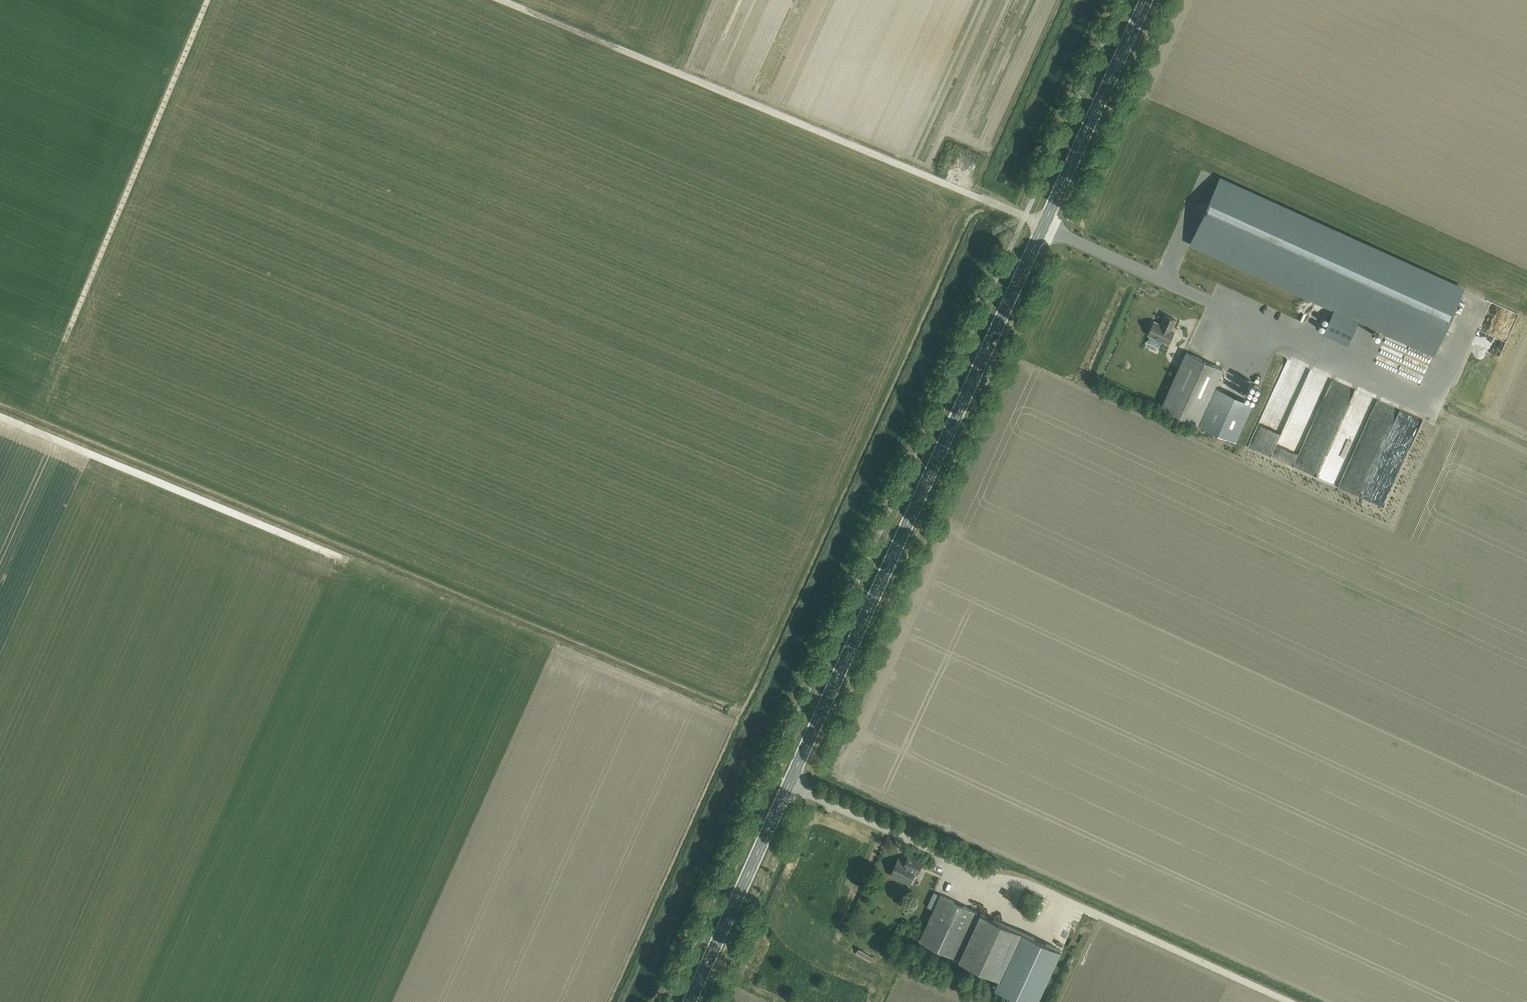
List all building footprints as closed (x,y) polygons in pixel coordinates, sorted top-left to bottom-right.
[(1191,243),(1335,309),(1324,333),(1348,343),(1358,320),(1434,354),(1463,290),(1220,179),(1191,243)] [(1172,329),(1176,320),(1164,315),(1160,324),(1154,321),(1147,335),(1168,344),(1174,330),(1172,329)] [(1161,407),(1198,424),(1223,369),(1186,352),(1161,407)] [(1212,424),(1219,422),(1217,415),(1211,416),(1212,424)] [(1271,438),(1271,429),(1243,428),(1243,438),(1271,438)] [(891,875),(912,884),(922,863),(911,858),(909,864),(907,864),(898,860),(891,875)] [(919,941),(958,958),(979,913),(940,895),(939,898),(932,896),(926,910),(932,913),(919,941)] [(979,913),(958,958),(957,959),(999,979),(1021,932),(979,913)] [(1021,932),(999,979),(995,988),(1025,1001),(1037,1001),(1061,950),(1021,932)]
